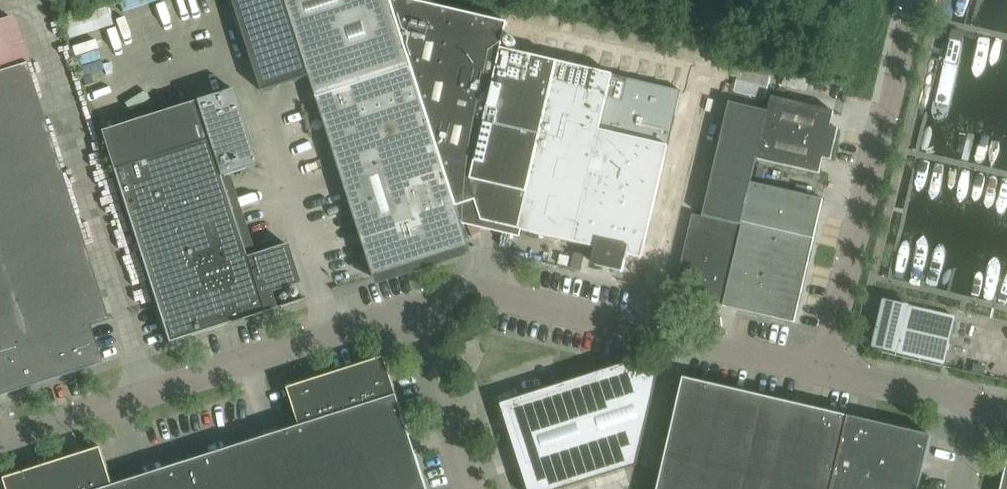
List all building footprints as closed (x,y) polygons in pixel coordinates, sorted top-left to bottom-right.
[(263,93),(310,78),(328,134),(374,277),(374,278),(413,266),(470,247),(463,226),(453,196),(400,28),(391,0),(233,0),(263,93)] [(406,0),(391,0),(400,28),(453,196),(472,190),(482,220),(483,222),(519,231),(573,244),(596,249),(593,266),(621,273),(623,273),(627,256),(642,260),(667,266),(713,69),(508,22),(508,24),(406,0)] [(100,364),(94,346),(95,346),(89,328),(107,322),(26,64),(0,73),(0,396),(100,364)] [(194,102),(100,132),(156,306),(168,344),(275,310),(270,294),(299,285),(286,245),(245,258),(244,256),(219,178),(246,170),(246,169),(256,166),(253,155),(246,133),(246,132),(239,110),(233,90),(194,102)] [(769,112),(758,160),(820,175),(824,158),(831,160),(838,128),(831,127),(834,112),(772,98),(769,112)] [(674,295),(723,306),(742,227),(752,184),(758,160),(769,112),(729,102),(702,217),(693,215),(674,295)] [(742,227),(723,306),(795,323),(814,240),(823,200),(752,184),(742,227)] [(571,268),(582,271),(585,256),(575,253),(571,268)] [(874,348),(943,365),(955,318),(884,301),(874,348)] [(8,488),(427,488),(385,358),(288,389),(288,390),(300,428),(114,487),(102,449),(101,449),(5,480),(8,488)] [(528,488),(568,488),(637,467),(659,373),(625,366),(501,405),(528,488)] [(869,423),(684,379),(659,488),(919,488),(931,437),(869,423)]
